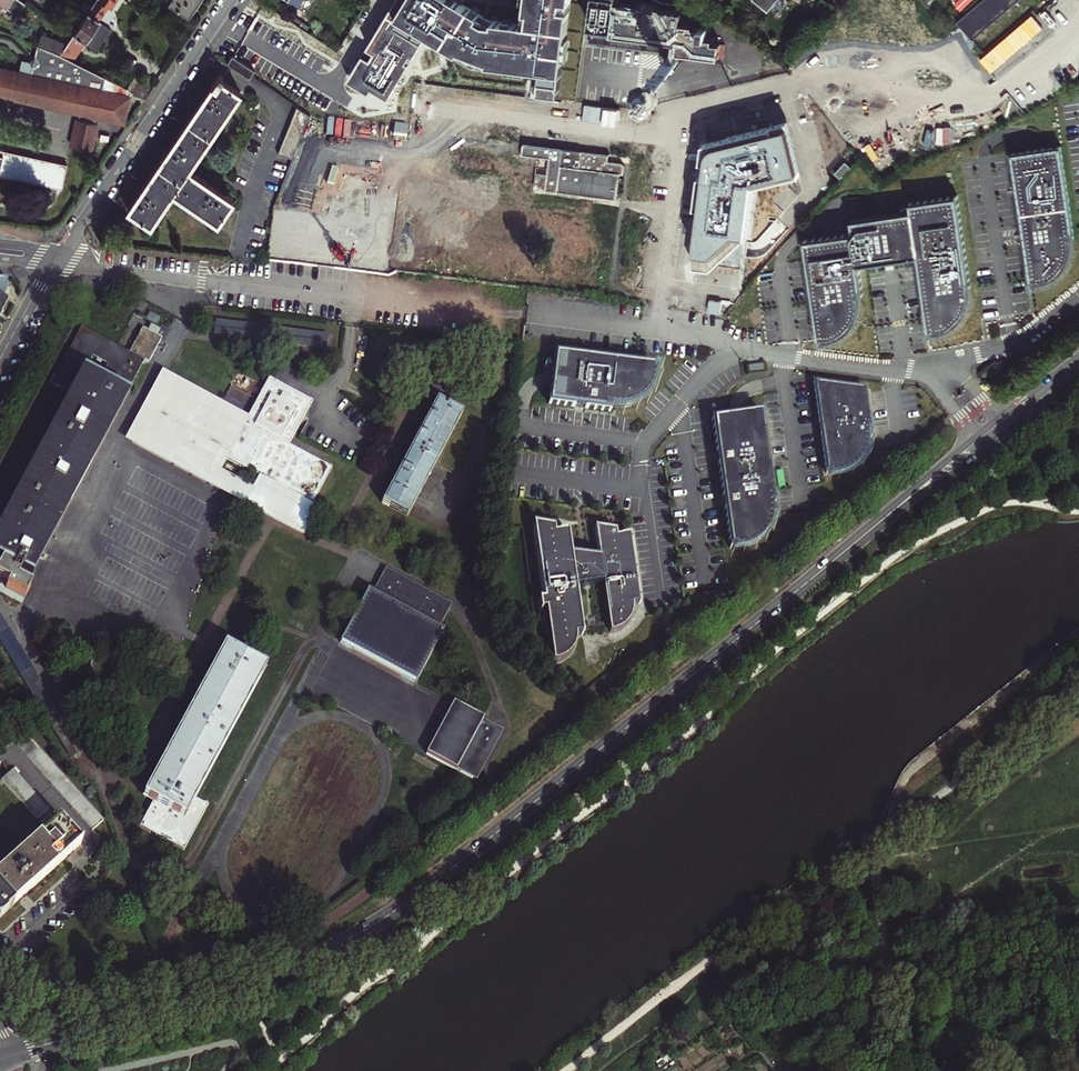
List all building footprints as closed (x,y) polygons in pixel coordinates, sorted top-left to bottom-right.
[(1,9),(4,10),(17,19),(25,7),(15,0),(0,0),(0,10),(1,9)] [(87,15),(78,29),(72,38),(66,47),(59,57),(70,63),(82,45),(95,53),(102,42),(109,32),(97,24),(109,8),(98,0),(96,2),(87,15)] [(185,14),(194,0),(164,0),(185,14)] [(303,0),(285,0),(289,2),(286,7),(294,13),(303,0)] [(400,2),(396,0),(395,0),(346,83),(368,95),(371,90),(388,100),(424,37),(472,65),(540,73),(537,95),(557,97),(567,12),(559,11),(560,3),(568,4),(569,0),(525,0),(522,25),(486,21),(450,0),(401,0),(400,2)] [(583,30),(611,34),(611,38),(680,46),(679,55),(722,59),(722,46),(715,45),(715,42),(707,41),(706,37),(698,31),(693,31),(693,28),(681,27),(682,16),(658,13),(658,9),(640,7),(640,11),(616,8),(617,0),(587,0),(583,30)] [(758,1),(756,3),(772,16),(785,0),(757,0),(758,1)] [(975,46),(1027,0),(989,0),(959,27),(975,46)] [(289,48),(274,37),(287,19),(265,4),(246,31),(255,37),(252,41),(280,60),(289,48)] [(73,26),(78,29),(87,15),(78,9),(69,23),(73,26)] [(67,35),(72,38),(78,29),(73,26),(67,35)] [(40,37),(34,48),(59,57),(66,47),(40,37)] [(72,113),(71,119),(68,118),(66,133),(71,141),(78,142),(86,136),(89,122),(88,122),(88,116),(116,122),(121,96),(122,90),(83,70),(70,63),(59,57),(34,48),(32,60),(24,62),(16,60),(14,73),(0,70),(0,99),(72,113)] [(680,67),(681,65),(682,62),(681,60),(679,58),(677,56),(675,56),(673,56),(670,56),(668,58),(667,60),(667,62),(667,65),(668,67),(669,69),(671,70),(673,70),(676,70),(678,69),(680,67)] [(246,76),(249,72),(229,58),(223,65),(244,79),(246,76)] [(145,224),(167,192),(211,222),(228,200),(183,169),(236,94),(218,82),(220,76),(216,74),(203,93),(169,142),(137,188),(123,208),(145,224)] [(126,89),(140,99),(150,85),(135,76),(126,89)] [(307,118),(293,108),(277,154),(291,160),(307,118)] [(408,126),(394,124),(393,136),(407,138),(408,126)] [(746,257),(756,185),(800,174),(789,126),(719,143),(713,147),(710,152),(691,297),(733,302),(738,256),(746,257)] [(701,143),(709,143),(710,133),(702,132),(701,143)] [(615,200),(619,174),(622,174),(623,166),(621,162),(609,161),(610,154),(524,144),(522,155),(550,159),(545,191),(615,200)] [(1020,164),(1034,294),(1037,294),(1038,296),(1044,296),(1051,294),(1056,292),(1061,289),(1066,285),(1071,279),(1074,273),(1076,267),(1077,260),(1077,251),(1078,250),(1078,234),(1069,159),(1020,164)] [(845,162),(835,174),(840,179),(851,167),(845,162)] [(849,240),(800,245),(812,348),(816,347),(816,351),(824,351),(829,349),(838,343),(845,337),(847,333),(851,325),(853,318),(853,311),(852,304),(856,304),(853,273),(919,265),(928,348),(932,347),(933,352),(941,350),(949,346),(956,341),(960,338),(965,330),(969,322),(970,313),(970,306),(969,301),(973,301),(963,204),(913,210),(914,219),(848,226),(849,240)] [(219,324),(218,336),(333,352),(335,339),(219,324)] [(142,332),(129,356),(141,370),(144,364),(151,368),(166,344),(159,341),(163,335),(152,329),(149,335),(142,332)] [(62,394),(66,388),(73,392),(0,524),(0,583),(6,586),(4,591),(23,601),(30,588),(16,581),(19,574),(30,580),(129,396),(127,395),(141,370),(129,356),(81,330),(54,380),(53,379),(49,386),(62,394)] [(660,364),(555,351),(548,406),(614,414),(615,410),(624,411),(634,409),(640,406),(645,403),(653,396),(657,390),(660,385),(663,375),(663,371),(664,369),(659,368),(660,364)] [(161,374),(123,441),(298,532),(313,504),(311,503),(330,467),(289,446),(312,402),(267,378),(247,418),(161,374)] [(856,403),(802,394),(813,489),(817,489),(817,493),(824,492),(828,491),(834,488),(838,486),(844,481),(848,477),(850,475),(852,472),(855,465),(856,461),(857,453),(857,449),(857,444),(861,443),(856,403)] [(387,501),(412,513),(461,412),(436,400),(387,501)] [(767,400),(714,406),(732,546),(736,545),(737,549),(740,549),(745,547),(750,545),(755,543),(761,538),(768,530),(771,524),(773,520),(775,512),(776,504),(775,497),(779,496),(767,400)] [(541,604),(548,660),(548,659),(553,658),(558,656),(565,651),(568,646),(570,642),(572,638),(572,632),(608,631),(614,629),(618,627),(622,624),(625,621),(627,617),(629,613),(631,606),(631,602),(635,602),(628,537),(614,538),(614,533),(594,530),(597,560),(589,558),(589,553),(584,553),(579,554),(579,556),(568,555),(565,533),(530,523),(540,595),(534,595),(535,605),(541,604)] [(340,644),(416,683),(442,632),(437,630),(449,608),(381,576),(370,598),(365,595),(340,644)] [(70,758),(82,751),(0,616),(0,642),(70,758)] [(223,651),(142,797),(152,802),(138,829),(182,853),(206,808),(193,801),(262,672),(223,651)] [(483,720),(484,717),(454,703),(426,755),(457,772),(458,769),(475,778),(500,728),(483,720)] [(26,739),(13,746),(92,834),(102,824),(26,739)] [(2,782),(38,821),(48,811),(13,772),(2,782)] [(0,876),(0,896),(11,909),(28,894),(79,850),(56,824),(0,876)] [(11,909),(0,896),(0,919),(11,909)]
